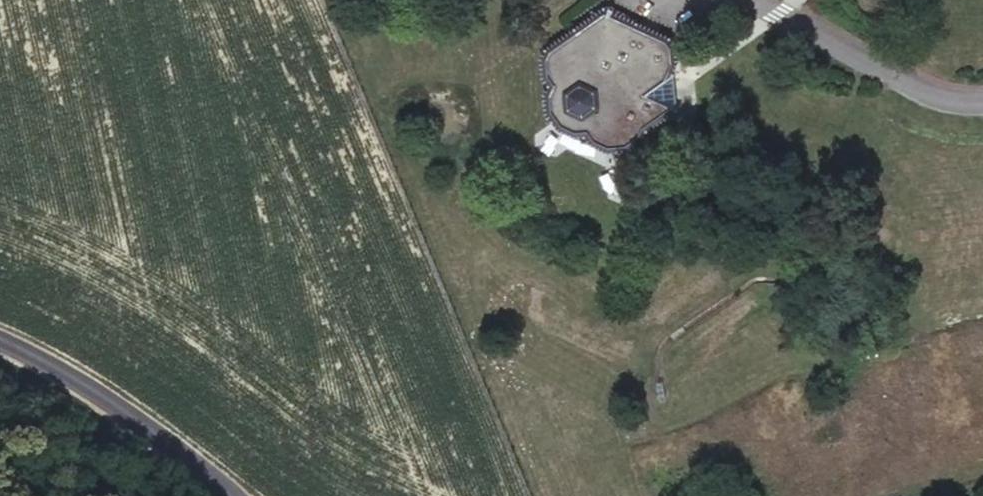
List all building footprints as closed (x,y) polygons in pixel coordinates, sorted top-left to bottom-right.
[(665,33),(599,5),(536,46),(535,55),(535,64),(534,72),(539,84),(536,86),(533,96),(536,115),(544,125),(565,134),(575,135),(577,137),(583,141),(590,148),(606,149),(617,148),(622,145),(633,138),(638,133),(640,128),(670,106),(670,98),(665,97),(663,74),(670,67),(672,65),(674,57),(673,49),(670,42),(665,33)]
